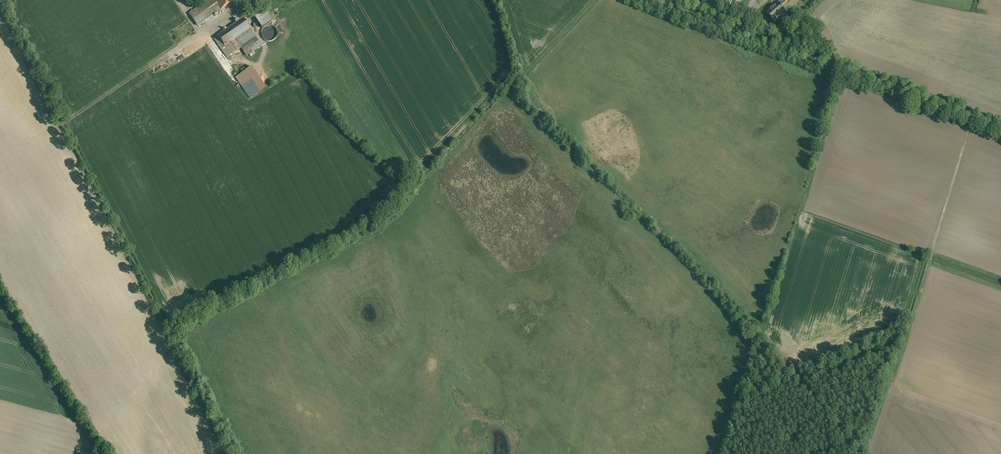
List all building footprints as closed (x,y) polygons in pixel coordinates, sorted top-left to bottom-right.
[(190,14),(198,25),(232,2),(230,0),(210,0),(190,14)] [(764,12),(771,20),(783,11),(778,6),(782,3),(780,0),(778,0),(775,2),(764,12)] [(265,7),(253,15),(262,28),(274,20),(265,7)] [(261,45),(243,19),(214,39),(227,57),(242,48),(247,55),(261,45)] [(270,26),(269,26),(268,26),(267,27),(266,27),(265,28),(264,29),(263,29),(263,30),(262,31),(262,32),(262,33),(262,34),(262,35),(262,36),(262,37),(263,38),(264,39),(265,40),(266,41),(267,41),(268,41),(270,41),(271,41),(272,41),(274,40),(275,39),(275,38),(276,37),(276,36),(277,36),(277,35),(277,34),(277,33),(277,32),(276,31),(276,30),(275,29),(274,28),(273,27),(272,27),(271,26),(270,26)] [(250,80),(242,86),(250,99),(259,93),(250,80)]
